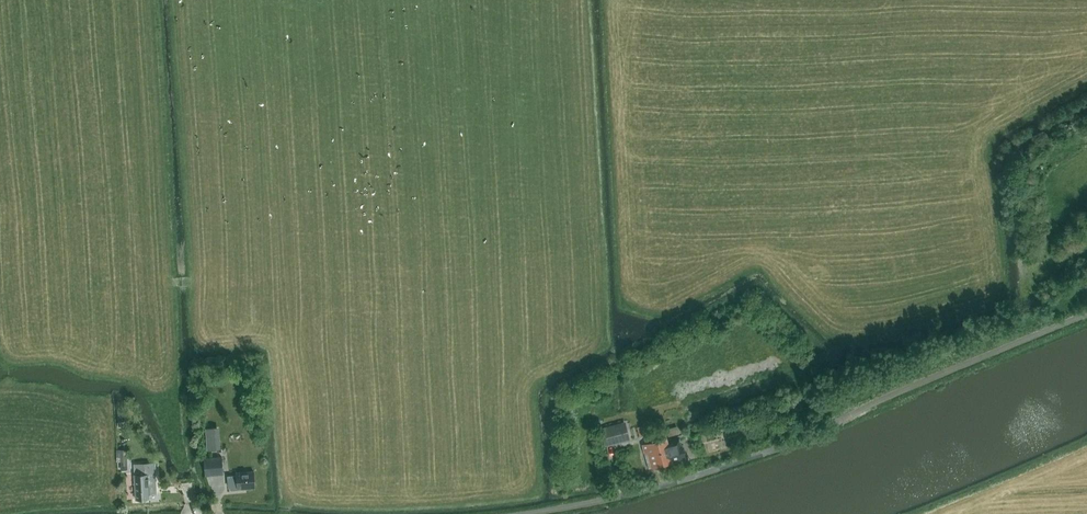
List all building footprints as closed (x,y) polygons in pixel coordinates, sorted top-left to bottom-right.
[(629,440),(624,421),(600,428),(604,446),(629,440)] [(648,434),(645,424),(636,427),(638,436),(648,434)] [(678,434),(676,426),(665,429),(667,437),(678,434)] [(205,428),(207,450),(221,449),(219,427),(205,428)] [(667,442),(666,439),(664,430),(644,436),(646,444),(642,445),(644,452),(644,453),(648,468),(653,467),(653,466),(685,458),(682,445),(680,445),(679,439),(667,442)] [(206,475),(224,473),(222,457),(204,458),(206,475)] [(136,499),(150,498),(149,494),(157,493),(155,464),(135,465),(135,474),(136,499)] [(238,488),(255,487),(254,471),(236,472),(236,475),(228,476),(229,487),(237,486),(238,488)]
